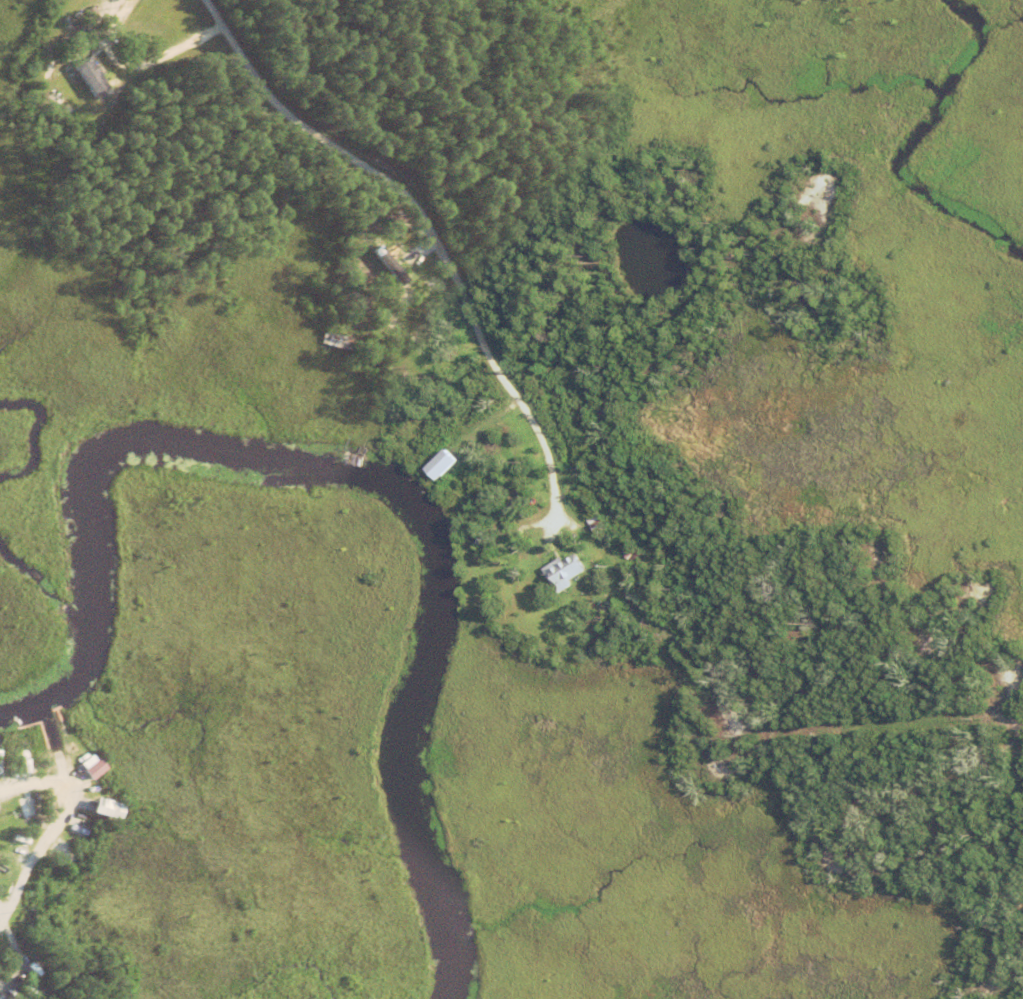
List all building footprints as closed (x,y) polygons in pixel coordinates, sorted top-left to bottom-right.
[(71,64),(86,54),(106,84),(92,94),(71,64)] [(370,248),(377,242),(406,277),(398,284),(370,248)] [(433,469),(446,481),(466,461),(453,448),(433,469)] [(378,471),(382,465),(391,470),(388,476),(378,471)] [(480,551),(484,530),(492,532),(487,553),(480,551)] [(574,553),(572,549),(571,550),(567,544),(568,544),(566,540),(570,538),(578,550),(574,553)] [(678,545),(686,540),(690,547),(682,552),(678,545)] [(566,542),(571,551),(569,553),(570,554),(566,557),(563,553),(559,548),(560,547),(558,544),(562,541),(564,544),(566,542)] [(616,555),(623,550),(627,555),(621,560),(616,555)] [(573,580),(576,585),(562,594),(546,568),(565,556),(568,560),(579,553),(590,569),(573,580)] [(594,624),(604,619),(608,629),(598,633),(594,624)] [(83,769),(97,757),(106,768),(91,780),(83,769)] [(92,811),(119,819),(124,804),(97,796),(92,811)] [(75,837),(79,825),(88,829),(84,841),(75,837)]
